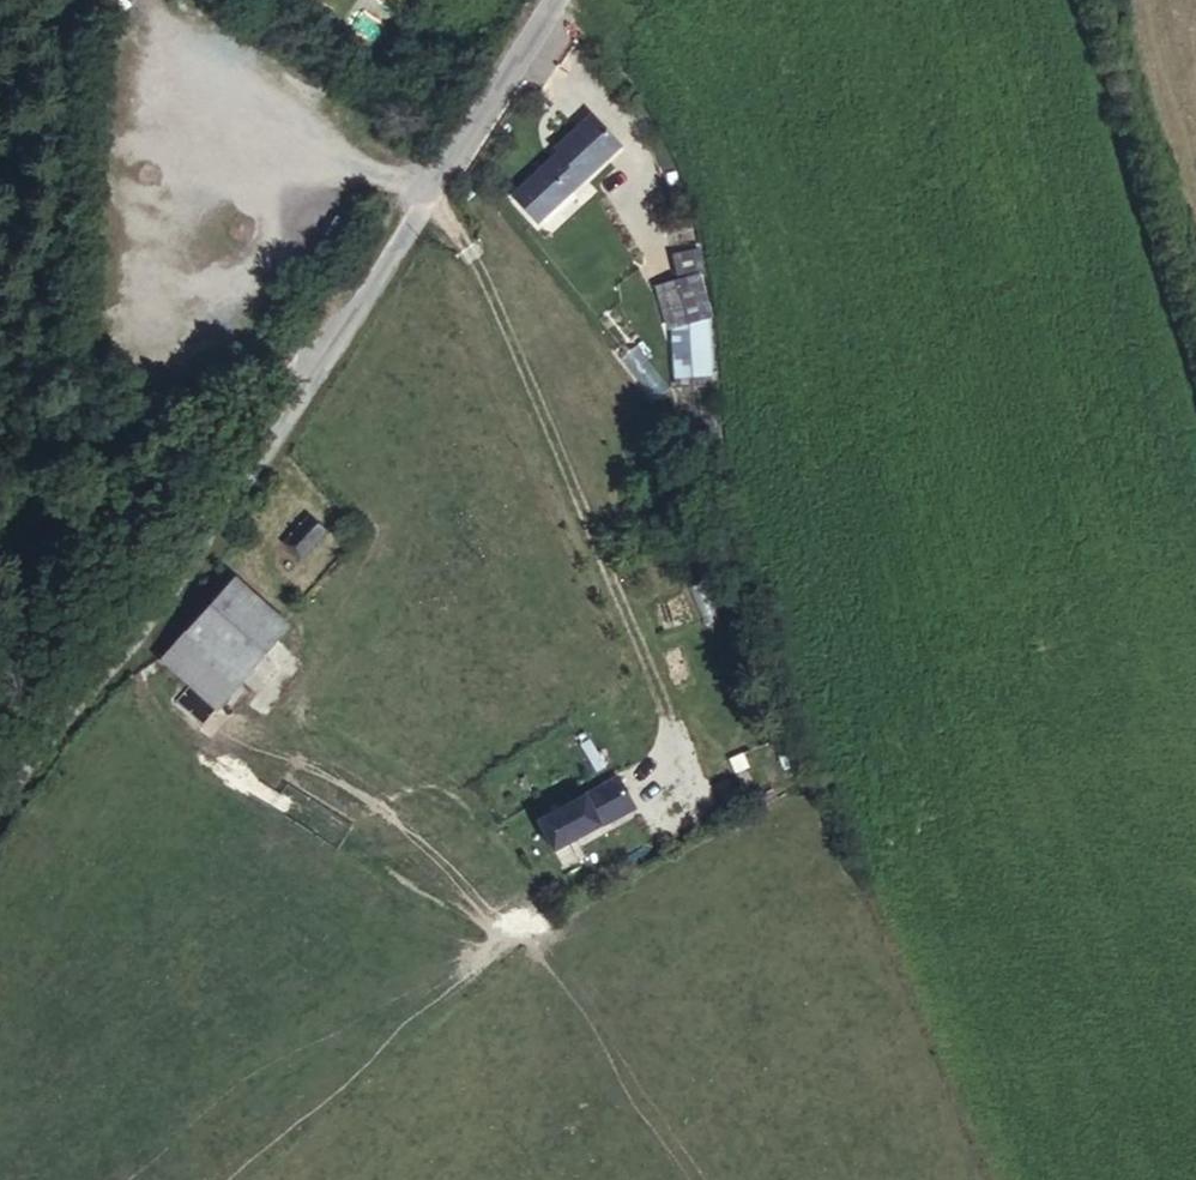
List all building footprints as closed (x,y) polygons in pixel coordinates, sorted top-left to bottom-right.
[(539,151),(505,200),(531,220),(593,129),(562,107),(534,148),(539,151)] [(690,269),(650,278),(661,313),(701,301),(690,269)] [(319,529),(298,511),(272,542),(295,559),(319,529)] [(262,642),(209,599),(164,653),(218,696),(262,642)] [(623,817),(608,792),(541,832),(557,858),(623,817)]
